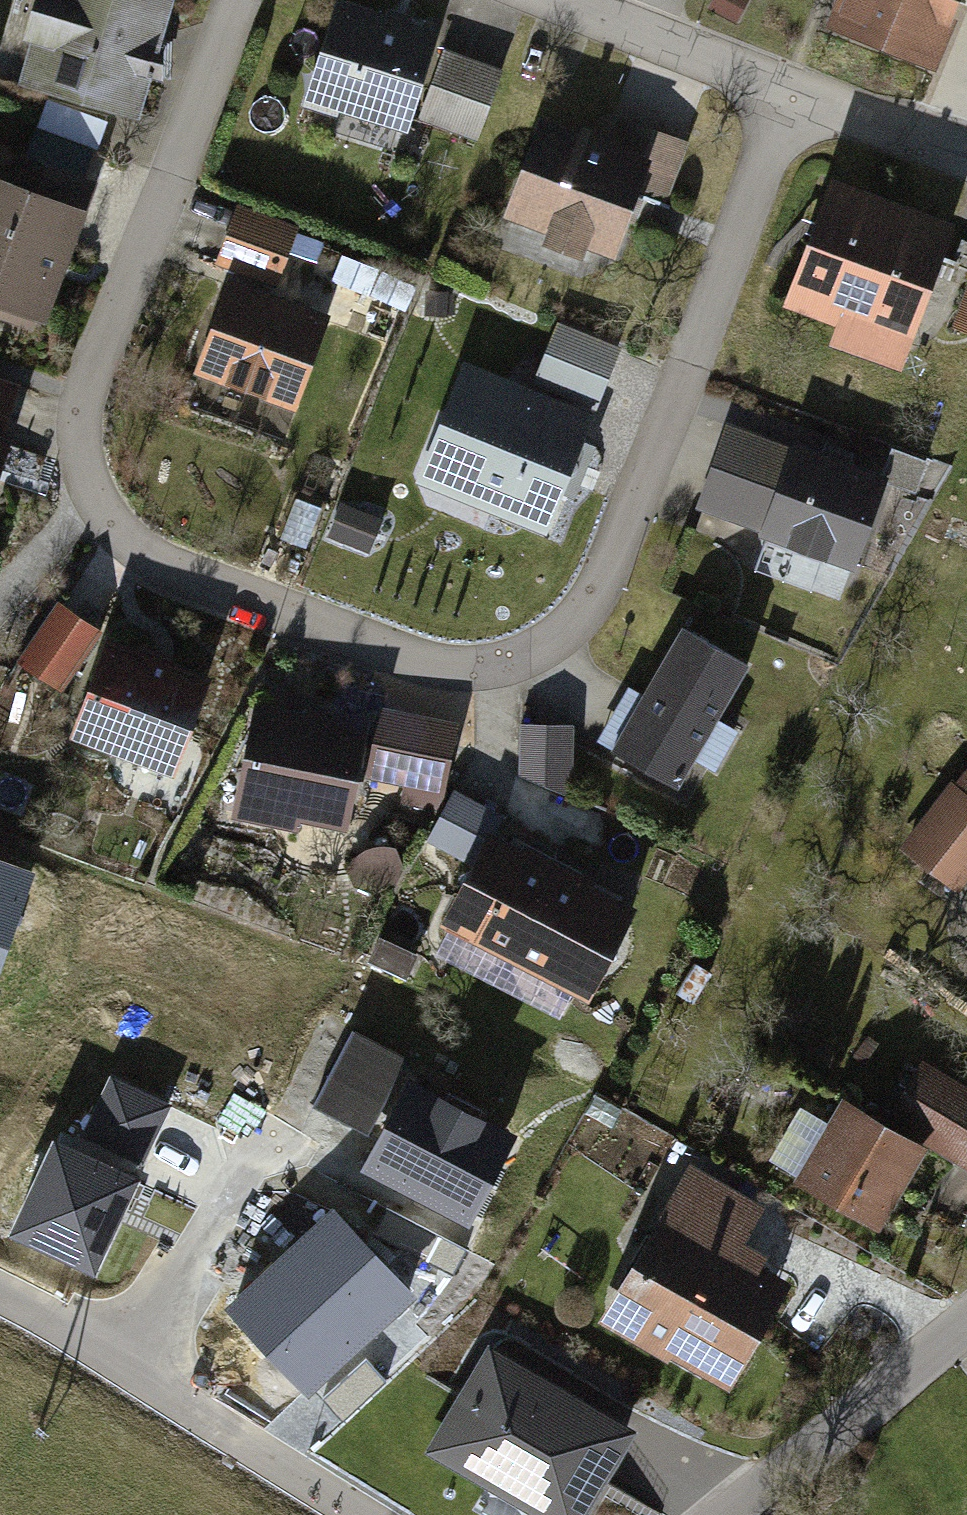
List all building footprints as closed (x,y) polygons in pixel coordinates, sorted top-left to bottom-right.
[(172,4),(159,0),(45,0),(20,81),(137,117),(172,4)] [(353,0),(348,0),(313,94),(420,133),(426,117),(483,138),(507,72),(450,52),(455,37),(353,0)] [(838,25),(935,65),(962,0),(848,0),(838,25)] [(600,136),(551,119),(517,215),(626,253),(655,172),(675,179),(690,136),(610,107),(600,136)] [(0,182),(0,307),(41,322),(83,211),(75,208),(84,184),(10,156),(0,182)] [(837,179),(799,298),(846,313),(839,335),(930,364),(945,317),(966,324),(966,221),(837,179)] [(310,228),(246,204),(224,262),(288,286),(310,228)] [(334,313),(234,277),(202,366),(302,402),(334,313)] [(534,381),(467,355),(417,479),(547,531),(622,344),(559,319),(534,381)] [(885,476),(726,417),(692,508),(852,567),(885,476)] [(97,632),(57,605),(18,664),(59,690),(97,632)] [(755,663),(683,623),(610,756),(681,795),(755,663)] [(219,679),(115,639),(79,732),(183,772),(219,679)] [(307,707),(254,696),(230,816),(300,830),(303,817),(350,827),(374,712),(309,699),(307,707)] [(382,703),(366,774),(404,782),(400,799),(441,808),(460,720),(382,703)] [(571,725),(519,727),(520,775),(573,797),(571,725)] [(957,775),(905,843),(966,889),(966,887),(966,775),(963,780),(957,775)] [(425,840),(481,871),(502,832),(507,821),(453,791),(425,840)] [(563,865),(502,832),(481,871),(454,920),(516,952),(563,865)] [(0,861),(0,964),(31,872),(0,861)] [(635,904),(563,865),(516,952),(588,991),(635,904)] [(316,1106),(366,1130),(402,1058),(351,1033),(316,1106)] [(966,1158),(966,1157),(966,1092),(926,1065),(895,1111),(966,1158)] [(87,1130),(143,1157),(168,1106),(112,1079),(87,1130)] [(506,1140),(409,1091),(369,1168),(466,1218),(506,1140)] [(933,1145),(904,1130),(847,1099),(802,1185),(888,1231),(933,1145)] [(132,1179),(59,1145),(19,1230),(93,1264),(132,1179)] [(763,1204),(700,1169),(616,1319),(726,1380),(779,1285),(732,1259),(763,1204)] [(407,1299),(329,1218),(233,1310),(312,1391),(407,1299)] [(493,1348),(436,1447),(555,1514),(580,1514),(631,1427),(493,1348)] [(323,1397),(341,1420),(386,1383),(367,1361),(323,1397)]
